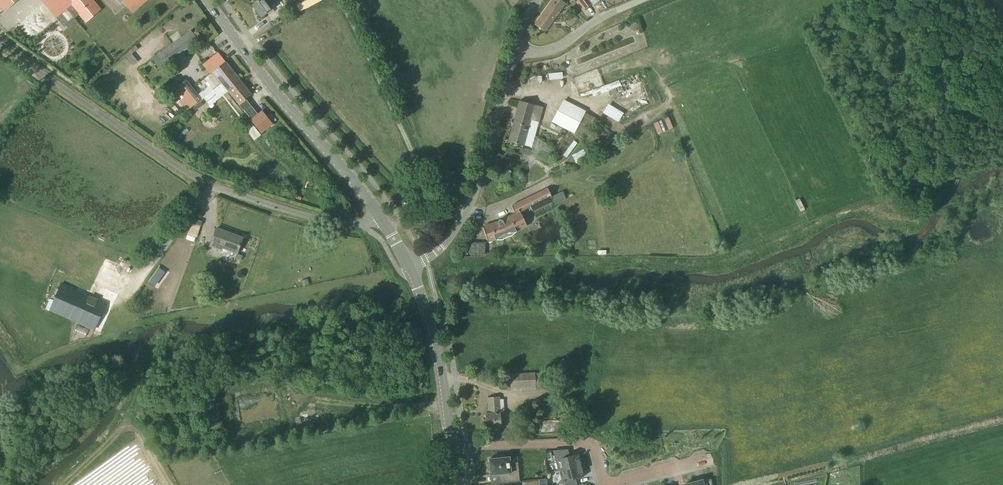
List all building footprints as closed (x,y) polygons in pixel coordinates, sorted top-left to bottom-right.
[(4,11),(17,0),(0,0),(0,6),(4,11)] [(75,18),(94,2),(92,0),(44,0),(42,1),(61,23),(64,27),(66,25),(68,28),(77,21),(75,18)] [(120,3),(123,1),(133,12),(147,0),(118,0),(120,3)] [(252,4),(261,17),(273,9),(268,2),(271,0),(258,0),(252,4)] [(561,0),(552,0),(535,24),(545,32),(566,3),(561,0)] [(590,0),(577,0),(585,9),(592,4),(590,0)] [(240,80),(218,52),(203,64),(211,73),(204,78),(213,90),(222,83),(230,77),(235,83),(240,80)] [(130,57),(133,63),(139,61),(135,54),(130,57)] [(222,83),(213,90),(203,97),(210,105),(223,96),(229,91),(240,105),(252,95),(240,80),(235,83),(230,77),(222,83)] [(170,91),(186,111),(201,99),(184,79),(170,91)] [(539,122),(543,107),(520,100),(508,141),(524,145),(530,120),(539,122)] [(588,139),(593,128),(598,119),(584,112),(562,101),(552,121),(588,139)] [(604,113),(620,122),(626,112),(609,103),(604,113)] [(262,110),(258,114),(257,114),(249,106),(245,110),(244,110),(262,133),(273,124),(262,110)] [(671,116),(655,122),(659,133),(675,127),(671,116)] [(576,161),(590,154),(587,147),(573,154),(576,161)] [(510,217),(509,216),(502,220),(499,219),(498,221),(498,222),(490,224),(483,227),(488,241),(495,239),(495,240),(496,240),(503,239),(510,236),(511,236),(517,231),(516,230),(527,225),(520,211),(530,206),(531,207),(551,197),(552,196),(548,188),(512,206),(515,214),(510,217)] [(554,195),(557,203),(568,198),(564,191),(554,195)] [(243,238),(216,228),(210,245),(222,250),(223,248),(237,253),(243,238)] [(486,254),(486,242),(471,242),(471,254),(486,254)] [(76,286),(75,290),(61,284),(54,301),(49,299),(45,308),(50,310),(94,329),(106,304),(89,296),(91,292),(76,286)] [(542,373),(535,373),(535,372),(510,374),(511,388),(536,386),(536,385),(542,385),(542,373)] [(492,407),(492,413),(485,413),(486,427),(501,426),(500,412),(500,396),(488,397),(488,407),(492,407)] [(536,403),(537,417),(543,417),(543,412),(545,412),(544,403),(536,403)] [(569,450),(553,451),(555,460),(562,458),(565,469),(581,465),(579,458),(578,454),(571,455),(569,450)] [(487,463),(488,471),(490,470),(490,475),(501,474),(501,476),(500,476),(501,483),(519,481),(517,464),(510,465),(509,457),(504,457),(504,456),(497,456),(497,458),(489,459),(489,463),(487,463)] [(581,465),(565,469),(568,480),(568,481),(576,479),(584,477),(582,472),(583,472),(581,465)]
